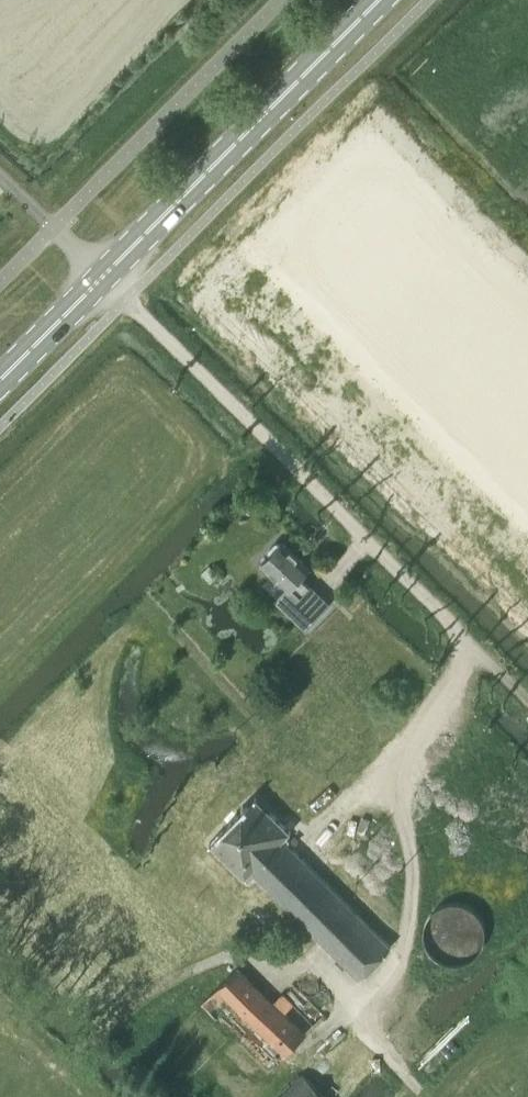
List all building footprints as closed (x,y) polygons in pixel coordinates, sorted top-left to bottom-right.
[(289,588),(286,591),(295,601),(314,619),(330,601),(313,583),(307,589),(297,580),(310,567),(282,541),(280,543),(276,542),(269,549),(270,553),(262,562),(289,588)] [(209,842),(245,879),(252,872),(359,979),(391,947),(284,840),(291,832),(255,797),(209,842)] [(239,966),(216,989),(230,1003),(285,1057),(307,1034),(275,1002),(239,966)] [(302,1073),(278,1096),(326,1096),(302,1073)]
